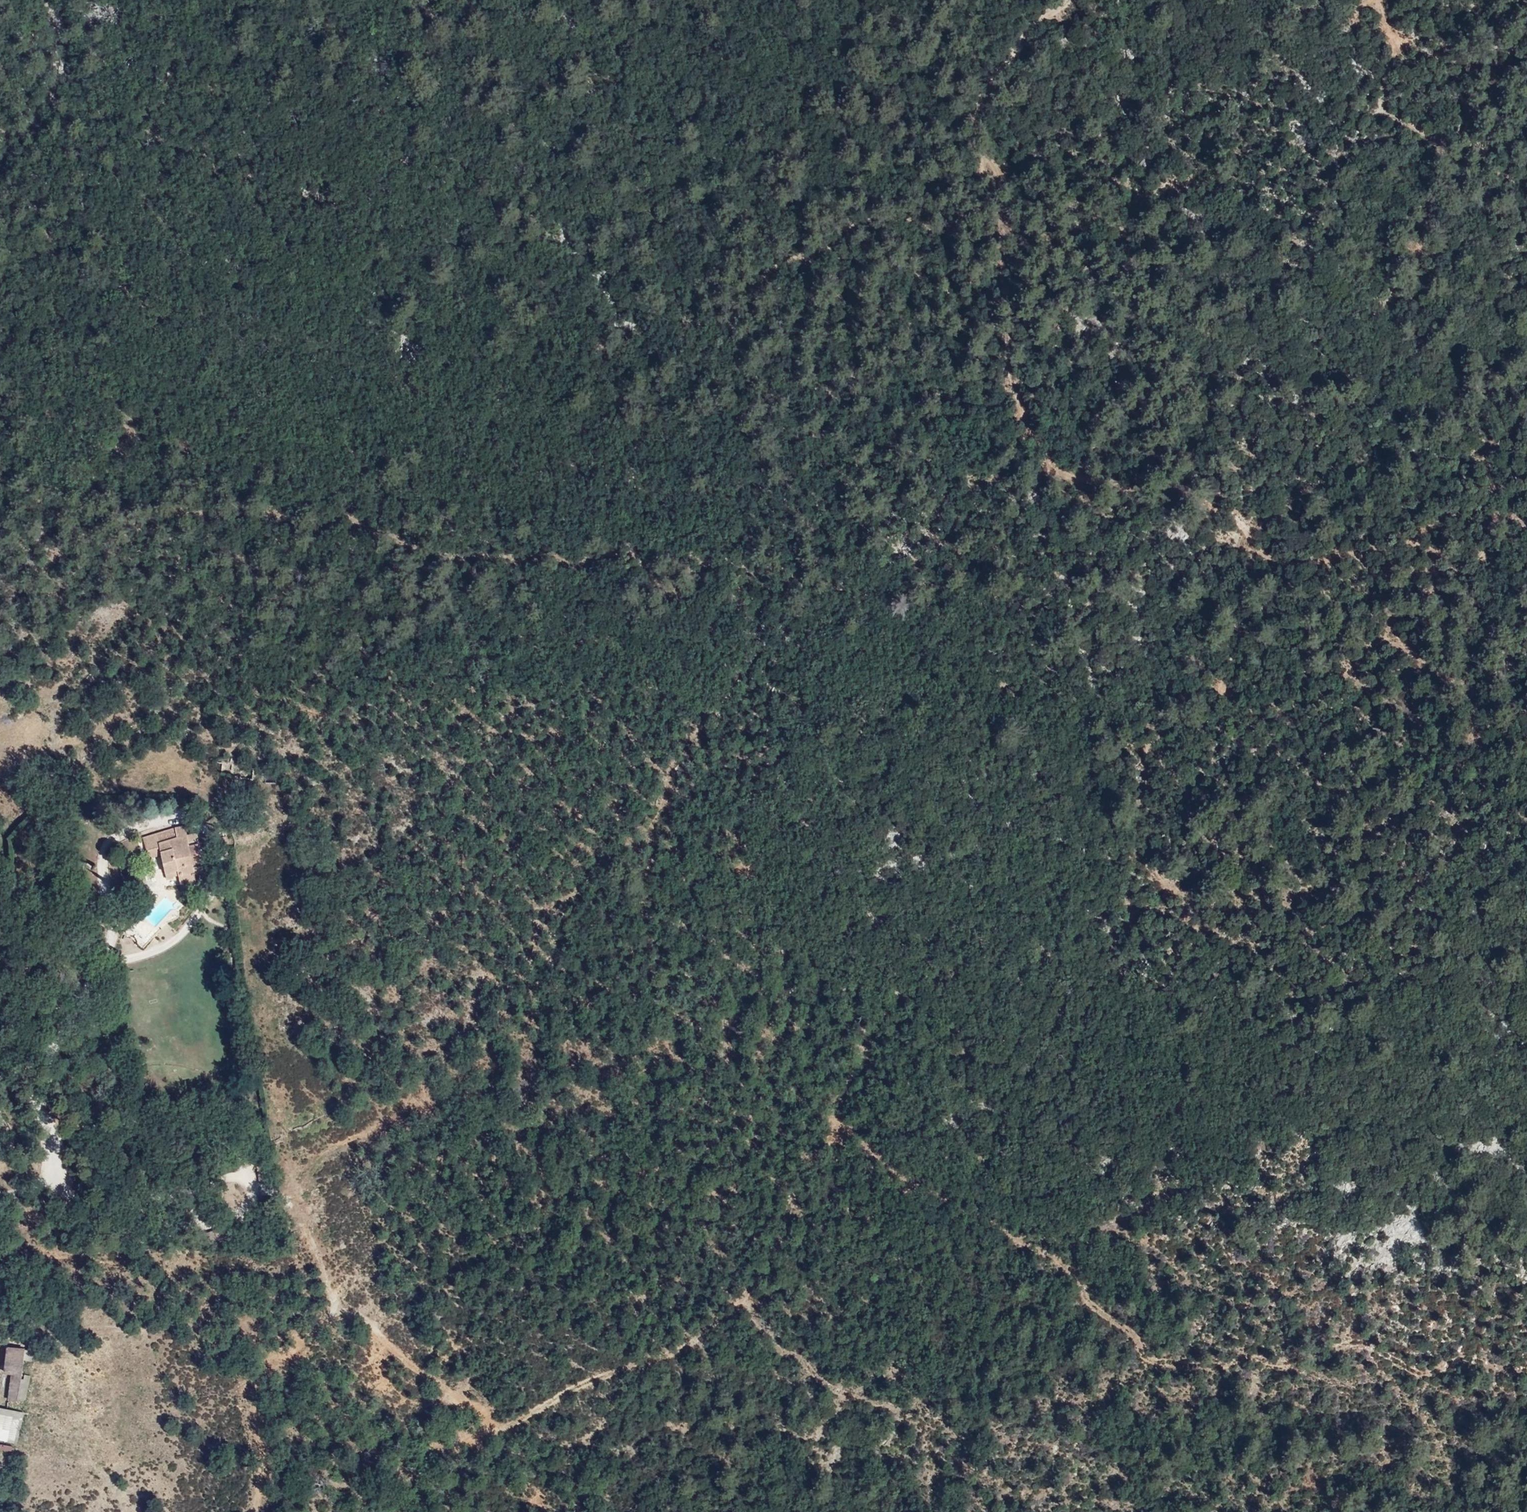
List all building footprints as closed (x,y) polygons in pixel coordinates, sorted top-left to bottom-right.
[(152,852),(183,845),(180,824),(146,835),(149,845),(152,852)] [(192,842),(183,845),(152,852),(158,857),(159,859),(161,876),(174,876),(175,880),(192,879),(192,842)] [(1,1370),(9,1371),(6,1398),(26,1400),(29,1374),(20,1373),(23,1346),(4,1344),(1,1370)] [(14,1442),(22,1411),(0,1406),(0,1439),(14,1442)]
